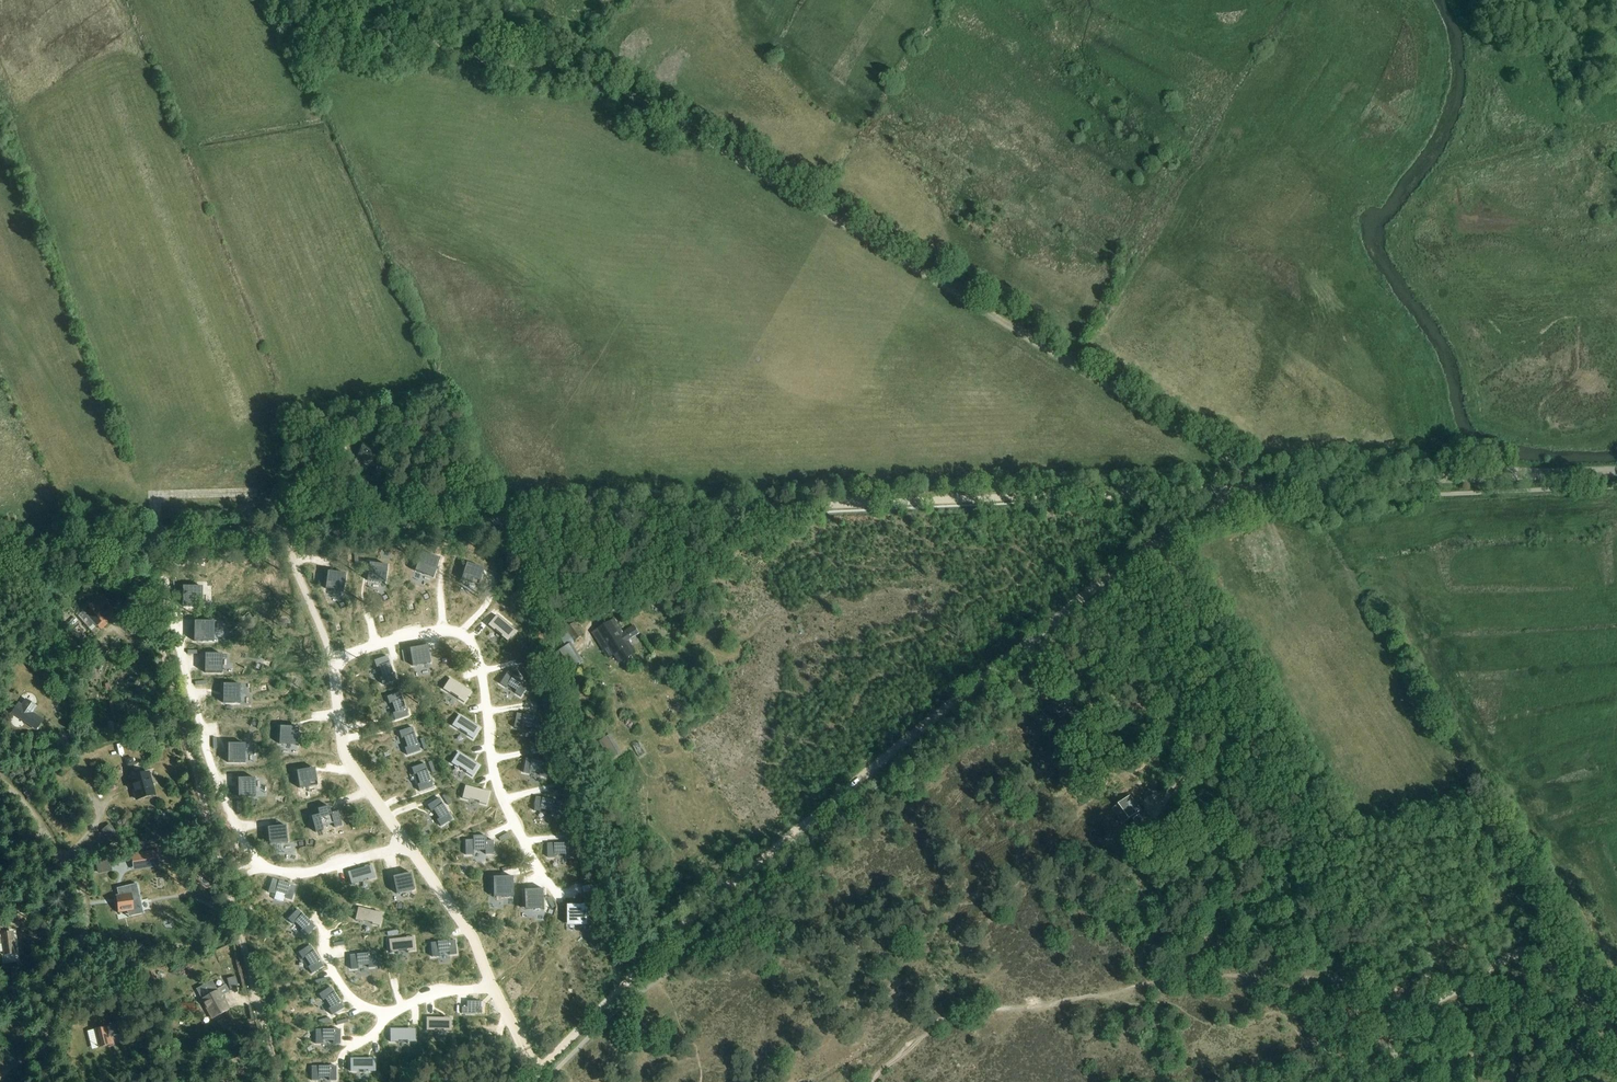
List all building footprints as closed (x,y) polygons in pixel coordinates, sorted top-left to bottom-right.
[(362,445),(357,456),(371,463),(377,451),(362,445)] [(360,469),(364,460),(357,457),(353,466),(360,469)] [(299,491),(299,509),(307,508),(307,491),(299,491)] [(420,553),(414,571),(433,577),(439,559),(420,553)] [(466,564),(461,580),(478,586),(484,569),(466,564)] [(368,565),(367,582),(386,583),(387,566),(368,565)] [(327,572),(325,590),(343,592),(345,574),(327,572)] [(182,587),(182,607),(187,607),(198,608),(202,608),(202,588),(182,587)] [(84,611),(78,616),(91,632),(97,626),(105,619),(102,616),(112,608),(104,599),(95,607),(92,604),(84,611)] [(494,616),(486,627),(503,641),(512,630),(494,616)] [(634,654),(623,637),(613,619),(591,632),(603,651),(610,648),(614,655),(617,653),(621,661),(634,654)] [(194,622),(193,642),(213,642),(213,623),(194,622)] [(568,633),(560,638),(566,647),(572,643),(584,635),(575,622),(566,629),(568,633)] [(90,642),(83,654),(94,661),(101,648),(90,642)] [(428,647),(409,650),(412,667),(430,663),(428,647)] [(205,655),(204,673),(222,674),(222,655),(205,655)] [(387,657),(374,662),(376,669),(379,668),(382,677),(379,678),(382,685),(395,681),(387,657)] [(507,673),(500,685),(506,689),(507,686),(516,691),(514,694),(521,698),(528,686),(507,673)] [(449,679),(443,690),(449,694),(450,692),(459,697),(457,699),(464,703),(470,692),(449,679)] [(223,685),(222,704),(240,704),(240,686),(223,685)] [(79,719),(71,690),(65,691),(73,721),(79,719)] [(399,693),(386,698),(389,705),(392,704),(395,713),(392,714),(395,721),(408,717),(399,693)] [(42,721),(32,714),(37,707),(25,699),(20,706),(20,705),(14,714),(36,730),(42,721)] [(1079,711),(1087,721),(1095,714),(1088,705),(1079,711)] [(516,714),(514,728),(521,729),(521,727),(531,729),(531,731),(538,733),(541,719),(516,714)] [(458,716),(452,726),(458,730),(459,728),(468,733),(466,736),(473,740),(479,729),(458,716)] [(280,727),(279,745),(297,746),(298,728),(280,727)] [(412,728),(399,732),(401,739),(404,738),(407,748),(404,749),(407,756),(420,751),(412,728)] [(611,735),(599,742),(609,761),(622,754),(611,735)] [(227,744),(227,763),(245,763),(245,744),(227,744)] [(457,753),(451,764),(457,768),(459,766),(467,771),(465,773),(472,777),(479,766),(457,753)] [(133,759),(126,761),(128,768),(135,766),(133,759)] [(526,759),(523,773),(530,774),(531,771),(541,773),(540,776),(547,777),(550,764),(526,759)] [(424,764),(411,769),(414,776),(416,775),(420,784),(417,785),(420,792),(433,788),(424,764)] [(314,769),(296,772),(299,789),(316,786),(314,769)] [(149,773),(130,779),(136,800),(155,794),(149,773)] [(255,779),(237,779),(238,798),(255,797),(255,779)] [(465,787),(462,799),(469,801),(470,798),(479,801),(479,803),(486,805),(489,793),(465,787)] [(536,797),(533,811),(541,813),(541,810),(551,812),(550,815),(558,816),(561,803),(536,797)] [(1129,798),(1114,809),(1124,823),(1131,817),(1138,827),(1143,823),(1138,815),(1139,815),(1135,809),(1137,808),(1129,798)] [(438,799),(427,806),(431,813),(434,811),(439,819),(436,821),(440,827),(452,820),(438,799)] [(319,816),(311,818),(315,833),(322,831),(321,827),(332,824),(333,827),(341,825),(337,812),(330,814),(328,807),(317,810),(319,816)] [(111,824),(102,832),(112,844),(121,837),(111,824)] [(286,826),(267,828),(269,846),(287,844),(286,826)] [(473,840),(465,841),(466,855),(474,855),(473,851),(485,851),(485,855),(493,855),(493,841),(485,841),(485,836),(473,836),(473,840)] [(572,844),(548,844),(548,858),(555,858),(555,855),(565,855),(565,858),(573,857),(572,844)] [(230,862),(236,861),(232,845),(226,846),(230,862)] [(157,851),(130,855),(133,872),(159,868),(157,851)] [(243,862),(230,866),(232,872),(245,868),(243,862)] [(371,866),(348,873),(351,885),(358,883),(357,881),(367,878),(368,881),(375,879),(371,866)] [(410,874),(393,878),(397,894),(414,890),(410,874)] [(512,877),(492,878),(493,897),(513,897),(512,877)] [(272,880),(268,893),(275,895),(274,900),(283,903),(285,898),(292,900),(296,887),(272,880)] [(118,896),(115,896),(118,914),(127,912),(128,918),(143,914),(136,884),(116,889),(118,896)] [(543,890),(524,891),(524,910),(544,909),(543,890)] [(566,905),(566,925),(586,925),(586,905),(566,905)] [(358,909),(355,921),(362,923),(363,920),(372,922),(372,925),(379,927),(382,915),(358,909)] [(297,910),(287,920),(293,925),(295,923),(302,930),(300,932),(305,937),(315,928),(297,910)] [(401,937),(400,930),(388,931),(389,938),(401,937)] [(1,936),(0,936),(0,951),(3,951),(4,956),(15,954),(12,933),(1,935),(1,936)] [(413,938),(389,941),(390,953),(397,953),(397,950),(407,949),(407,952),(415,951),(413,938)] [(455,941),(430,944),(431,958),(439,957),(439,954),(448,952),(449,956),(456,955),(455,941)] [(309,946),(298,954),(302,960),(304,958),(310,967),(307,968),(311,974),(323,967),(309,946)] [(374,954),(349,956),(350,970),(358,969),(357,966),(367,965),(368,968),(375,968),(374,954)] [(228,978),(231,988),(241,985),(237,975),(228,978)] [(228,993),(224,985),(216,990),(201,998),(212,1019),(227,1011),(220,997),(228,993)] [(330,988),(318,995),(322,1001),(325,1000),(330,1008),(328,1010),(332,1016),(344,1008),(330,988)] [(179,1003),(179,1011),(194,1012),(194,1004),(179,1003)] [(461,1009),(461,1015),(475,1015),(475,1009),(479,1009),(480,1003),(466,1003),(466,1009),(461,1009)] [(426,1018),(426,1031),(433,1031),(433,1028),(443,1029),(443,1031),(451,1032),(451,1019),(426,1018)] [(108,1027),(92,1031),(87,1032),(91,1047),(96,1046),(96,1047),(113,1043),(111,1034),(119,1032),(116,1023),(108,1025),(108,1027)] [(390,1030),(390,1042),(397,1042),(397,1040),(407,1040),(407,1042),(415,1042),(415,1030),(390,1030)] [(315,1031),(315,1045),(322,1044),(322,1041),(332,1041),(332,1044),(340,1044),(340,1031),(315,1031)] [(158,1061),(156,1050),(149,1052),(152,1062),(158,1061)] [(350,1059),(350,1072),(357,1072),(357,1069),(367,1069),(367,1072),(375,1072),(375,1060),(350,1059)] [(311,1067),(311,1081),(318,1081),(318,1078),(328,1078),(328,1081),(336,1081),(335,1067),(311,1067)]
